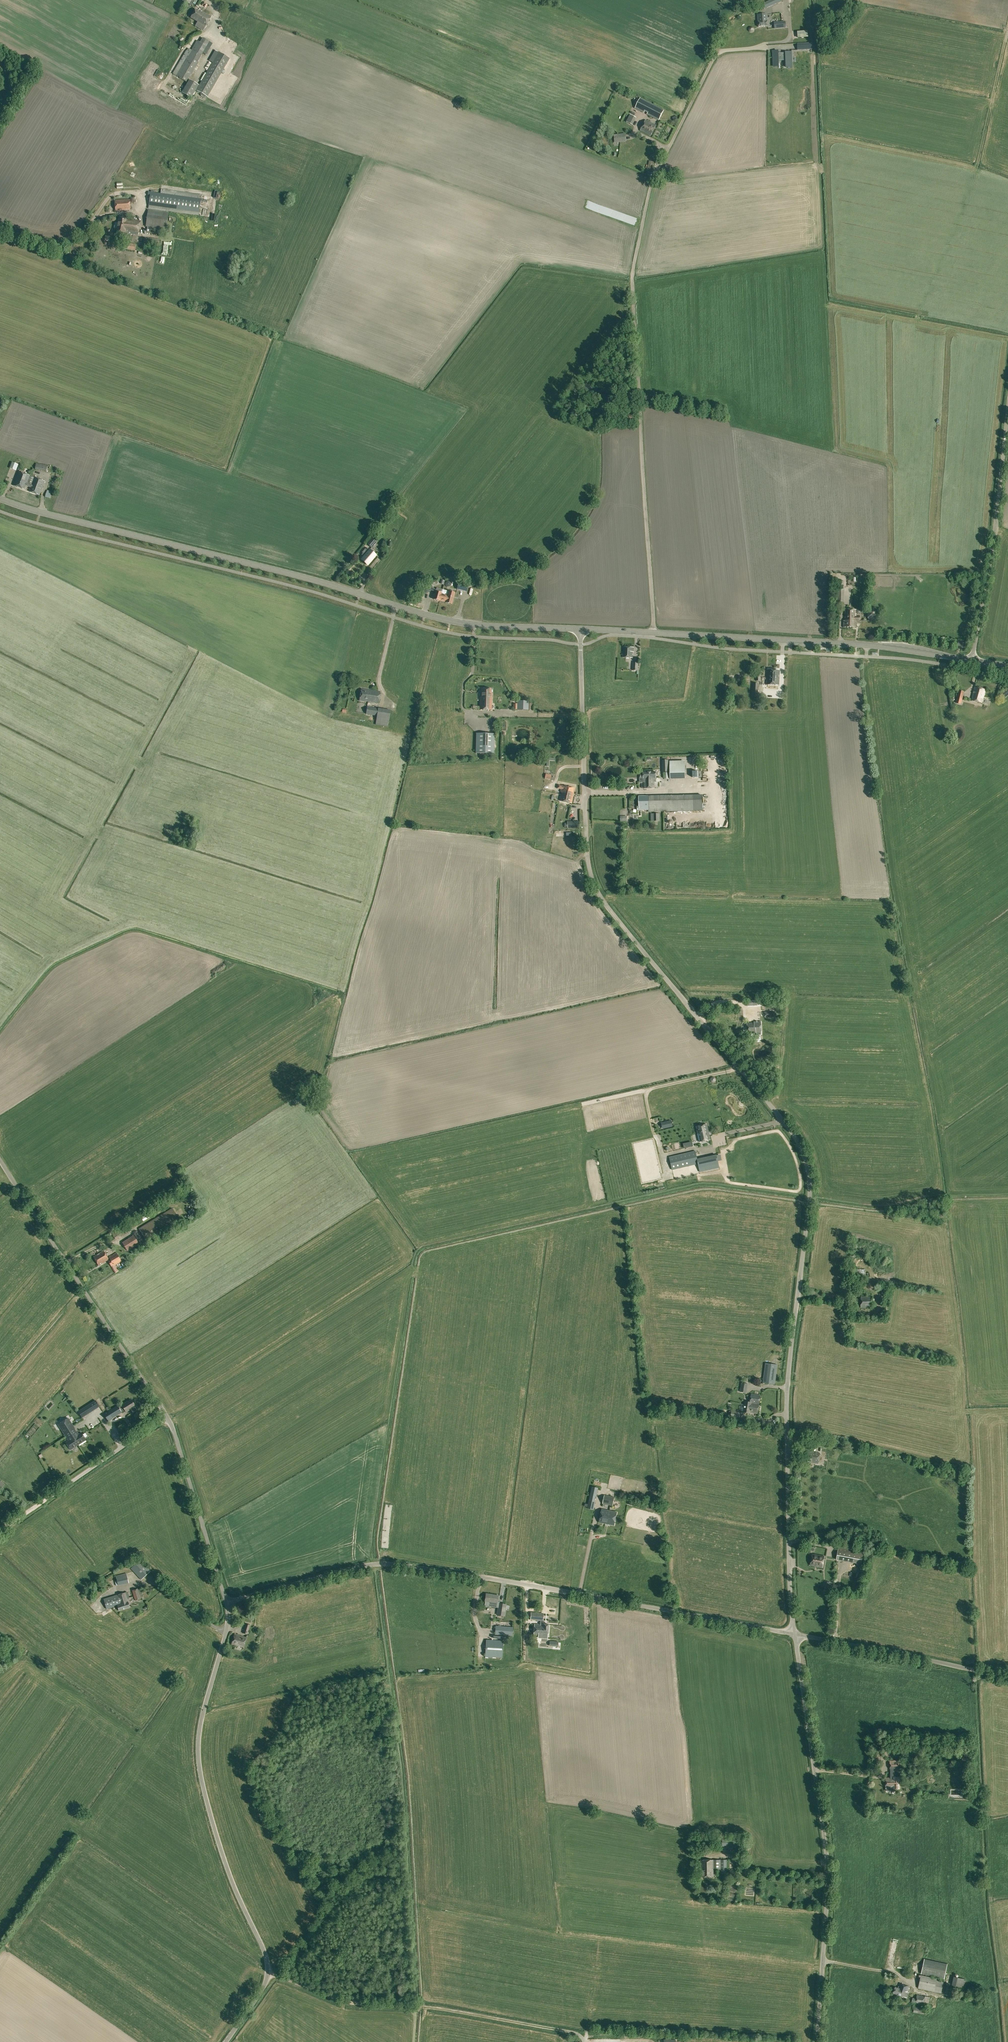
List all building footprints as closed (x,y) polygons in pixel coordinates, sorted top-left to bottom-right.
[(764,9),(782,1),(782,0),(770,0),(762,4),(764,9)] [(206,2),(204,7),(199,4),(197,7),(212,14),(216,7),(206,2)] [(205,27),(211,17),(203,12),(201,11),(200,12),(196,9),(191,18),(198,22),(197,23),(205,27)] [(758,22),(758,27),(768,26),(767,21),(767,14),(757,15),(758,22)] [(176,76),(187,82),(199,62),(198,62),(201,56),(207,46),(208,46),(210,42),(202,37),(200,42),(197,40),(194,46),(193,46),(187,56),(188,56),(176,76)] [(790,61),(790,46),(784,46),(784,47),(776,47),(776,44),(771,44),(772,59),(777,59),(776,50),(784,50),(784,61),(790,61)] [(229,58),(218,52),(196,90),(207,97),(229,58)] [(181,93),(191,99),(199,85),(189,80),(181,93)] [(647,114),(659,120),(664,110),(652,104),(647,114)] [(626,122),(632,125),(636,118),(630,114),(626,122)] [(640,131),(650,136),(656,125),(646,120),(640,131)] [(148,205),(199,212),(201,199),(154,192),(150,192),(148,205)] [(114,200),(115,211),(131,210),(130,199),(114,200)] [(147,229),(166,232),(169,212),(148,209),(146,218),(145,227),(147,227),(147,229)] [(119,217),(117,234),(124,235),(125,233),(138,235),(140,221),(128,219),(128,218),(119,217)] [(143,243),(159,245),(160,239),(144,237),(143,243)] [(123,248),(135,250),(136,244),(124,242),(123,248)] [(10,468),(16,470),(18,464),(12,462),(10,468)] [(30,487),(29,491),(39,495),(44,481),(34,477),(18,471),(13,485),(25,489),(26,486),(30,487)] [(367,543),(372,548),(377,542),(372,537),(367,543)] [(361,559),(368,565),(376,555),(369,550),(361,559)] [(417,591),(420,597),(431,590),(430,589),(433,587),(430,583),(417,591)] [(457,589),(467,591),(468,585),(458,583),(457,589)] [(440,600),(442,592),(440,592),(441,589),(436,587),(435,591),(433,590),(432,596),(433,596),(433,599),(440,601),(440,600)] [(446,602),(452,604),(455,592),(443,589),(442,592),(440,600),(446,602)] [(843,627),(856,627),(857,621),(860,621),(860,616),(856,616),(856,609),(845,609),(844,620),(843,620),(843,627)] [(623,657),(633,658),(633,652),(634,652),(634,647),(623,647),(623,657)] [(766,684),(779,685),(779,670),(767,669),(766,684)] [(971,700),(982,703),(985,690),(975,687),(971,700)] [(480,709),(491,709),(492,692),(491,692),(491,689),(481,688),(481,696),(480,696),(480,709)] [(359,700),(378,703),(380,691),(361,689),(359,700)] [(955,703),(961,704),(964,692),(958,690),(955,703)] [(513,709),(529,710),(529,700),(517,700),(517,704),(513,703),(513,709)] [(367,707),(366,714),(377,716),(378,709),(367,707)] [(372,739),(380,742),(384,733),(376,730),(372,739)] [(476,753),(494,753),(494,733),(476,733),(476,753)] [(546,766),(549,766),(549,760),(555,760),(555,758),(547,757),(546,766)] [(670,761),(670,779),(685,779),(685,761),(670,761)] [(644,778),(644,788),(655,788),(654,782),(656,782),(656,772),(643,772),(639,772),(639,778),(644,778)] [(560,800),(571,803),(575,788),(558,785),(557,788),(561,789),(561,792),(562,792),(560,800)] [(648,810),(648,811),(702,810),(702,794),(639,796),(639,806),(637,806),(637,810),(648,810)] [(756,1033),(756,1034),(761,1034),(761,1021),(755,1022),(747,1023),(748,1033),(756,1033)] [(699,1143),(709,1141),(708,1137),(707,1134),(706,1127),(696,1129),(697,1136),(699,1136),(699,1139),(702,1138),(703,1142),(699,1143)] [(664,1142),(665,1149),(683,1148),(682,1141),(664,1142)] [(698,1164),(700,1172),(719,1168),(716,1154),(697,1159),(695,1151),(669,1157),(672,1170),(698,1164)] [(174,1196),(177,1200),(183,1197),(180,1192),(174,1196)] [(139,1228),(148,1243),(181,1223),(172,1208),(139,1228)] [(141,1217),(143,1221),(151,1217),(148,1212),(141,1217)] [(133,1236),(123,1242),(128,1250),(138,1244),(133,1236)] [(94,1257),(99,1265),(109,1259),(104,1251),(94,1257)] [(111,1267),(115,1273),(119,1271),(115,1265),(121,1261),(116,1252),(108,1257),(110,1259),(108,1260),(111,1267)] [(861,1307),(872,1308),(872,1297),(861,1296),(861,1307)] [(763,1383),(775,1385),(778,1364),(765,1363),(763,1383)] [(740,1392),(747,1393),(748,1384),(741,1383),(740,1392)] [(750,1403),(759,1405),(761,1395),(751,1394),(750,1402),(745,1401),(745,1404),(749,1405),(750,1403)] [(131,1399),(122,1405),(126,1411),(131,1409),(133,1412),(137,1410),(135,1406),(131,1399)] [(750,1412),(757,1414),(759,1405),(750,1403),(749,1405),(745,1404),(743,1412),(750,1413),(750,1412)] [(108,1411),(112,1418),(122,1412),(117,1405),(108,1411)] [(65,1435),(75,1428),(68,1418),(64,1420),(65,1421),(62,1423),(62,1422),(58,1424),(65,1435)] [(77,1432),(72,1435),(78,1445),(86,1440),(81,1432),(79,1434),(77,1432)] [(78,1445),(72,1435),(67,1438),(69,1441),(66,1442),(70,1450),(78,1445)] [(807,1461),(818,1463),(820,1453),(809,1451),(807,1461)] [(592,1486),(590,1495),(595,1496),(597,1496),(599,1488),(592,1486)] [(603,1504),(613,1506),(615,1497),(604,1495),(603,1504)] [(594,1501),(589,1500),(587,1508),(594,1510),(595,1502),(594,1501)] [(599,1522),(605,1523),(614,1525),(617,1512),(609,1511),(602,1509),(599,1522)] [(836,1560),(861,1564),(863,1552),(838,1547),(836,1560)] [(810,1565),(823,1567),(825,1556),(812,1554),(810,1565)] [(131,1568),(141,1580),(151,1571),(140,1559),(131,1568)] [(117,1580),(118,1585),(129,1583),(127,1573),(116,1576),(117,1580)] [(824,1588),(833,1590),(834,1582),(832,1582),(825,1581),(824,1588)] [(132,1590),(135,1601),(140,1599),(141,1599),(138,1588),(132,1590)] [(117,1605),(119,1610),(130,1607),(127,1599),(129,1598),(127,1591),(104,1599),(107,1609),(117,1605)] [(485,1601),(497,1603),(498,1595),(486,1593),(485,1601)] [(497,1615),(505,1617),(507,1604),(499,1603),(497,1615)] [(541,1638),(547,1638),(548,1624),(543,1624),(543,1620),(543,1613),(531,1612),(530,1620),(540,1621),(540,1625),(534,1624),(533,1635),(542,1635),(541,1638)] [(495,1634),(512,1636),(512,1635),(513,1627),(496,1626),(495,1634)] [(231,1644),(243,1647),(246,1637),(234,1634),(231,1644)] [(485,1656),(502,1657),(503,1641),(486,1640),(485,1656)] [(872,1739),(873,1757),(881,1756),(880,1738),(872,1739)] [(894,1776),(894,1769),(899,1769),(899,1760),(889,1760),(890,1768),(890,1778),(891,1778),(892,1778),(892,1776),(894,1776)] [(892,1778),(891,1778),(890,1778),(886,1778),(886,1788),(893,1788),(893,1789),(900,1789),(900,1777),(893,1777),(893,1778),(892,1778)] [(952,1791),(953,1799),(963,1798),(962,1791),(952,1791)] [(701,1860),(701,1876),(713,1876),(713,1870),(720,1870),(720,1874),(727,1874),(727,1860),(701,1860)] [(944,1978),(947,1964),(924,1959),(921,1974),(944,1978)] [(918,1988),(941,1993),(943,1982),(937,1980),(937,1978),(921,1975),(918,1988)] [(965,1979),(954,1976),(952,1985),(964,1987),(965,1979)] [(893,1993),(907,1998),(908,1993),(907,1992),(909,1987),(899,1983),(898,1988),(895,1987),(893,1993)] [(911,2003),(928,2006),(930,1997),(925,1996),(917,1994),(916,1998),(913,1998),(911,2003)] [(968,2001),(984,2003),(985,1997),(969,1994),(968,2001)]
